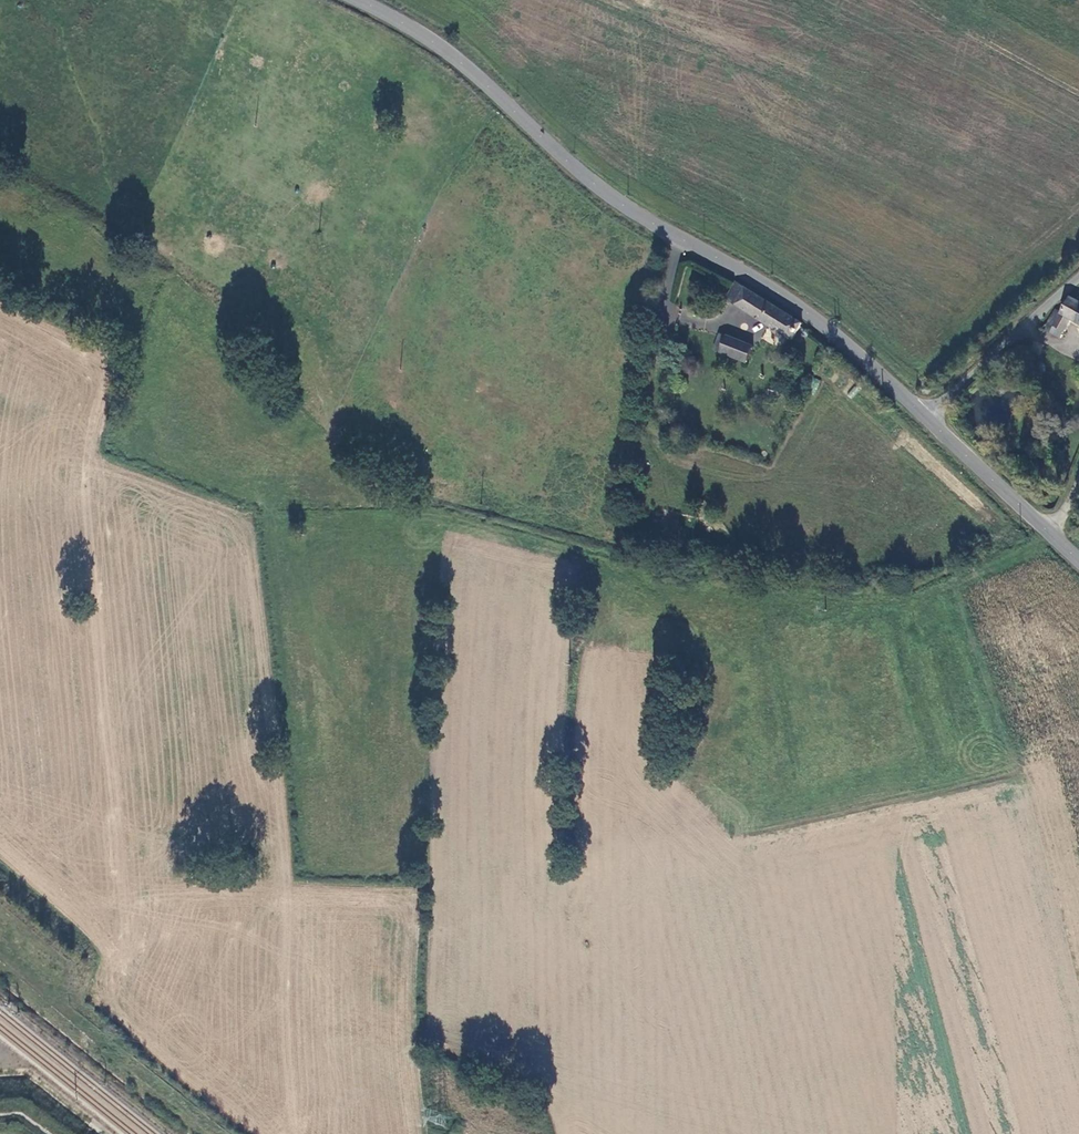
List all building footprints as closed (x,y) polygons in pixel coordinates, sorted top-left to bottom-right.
[(726,298),(793,339),(802,323),(735,283),(726,298)] [(1078,328),(1078,304),(1078,303),(1073,300),(1063,316),(1057,312),(1050,326),(1051,326),(1056,329),(1052,336),(1062,341),(1071,324),(1078,328)] [(731,356),(737,340),(720,334),(715,350),(731,356)] [(752,346),(737,340),(731,356),(746,362),(752,346)] [(771,387),(769,394),(777,397),(779,390),(771,387)]
